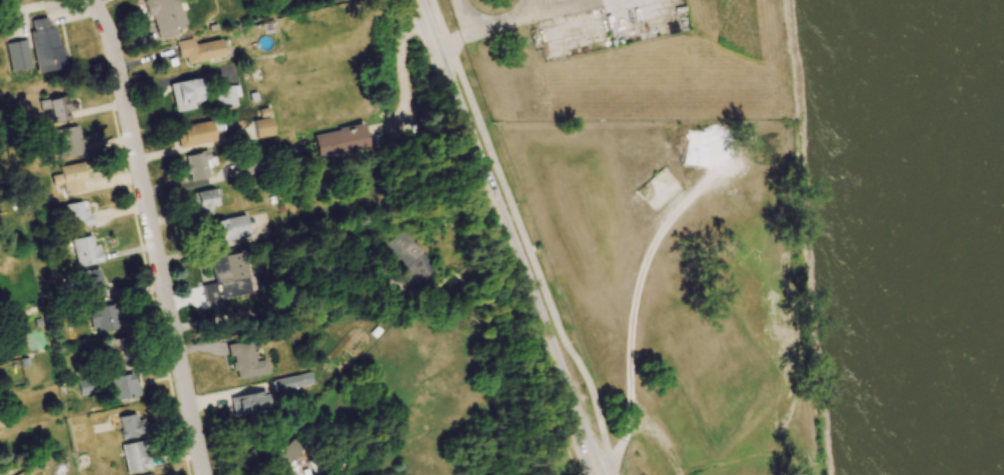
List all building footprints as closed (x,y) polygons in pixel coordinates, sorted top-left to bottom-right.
[(175,27),(182,25),(176,0),(143,0),(148,16),(152,15),(158,40),(177,35),(175,27)] [(29,30),(37,73),(64,68),(60,46),(57,46),(53,26),(48,27),(46,17),(30,20),(32,30),(29,30)] [(183,66),(224,55),(220,39),(194,45),(192,38),(177,42),(183,66)] [(12,72),(31,68),(26,39),(6,43),(12,72)] [(169,84),(175,112),(194,108),(192,102),(202,100),(197,78),(169,84)] [(237,85),(214,88),(217,109),(236,106),(234,97),(239,97),(237,85)] [(72,119),(68,100),(48,104),(52,123),(72,119)] [(252,120),(256,138),(273,135),(267,108),(258,110),(260,118),(252,120)] [(175,128),(180,148),(214,140),(210,120),(175,128)] [(313,134),(318,158),(367,149),(362,124),(313,134)] [(83,154),(76,125),(51,131),(58,160),(83,154)] [(190,181),(209,177),(205,152),(183,155),(187,173),(189,173),(190,181)] [(53,185),(63,184),(65,195),(82,191),(80,181),(85,180),(82,162),(59,166),(60,173),(51,175),(53,185)] [(211,214),(210,207),(217,206),(214,189),(194,192),(197,205),(193,206),(195,217),(211,214)] [(67,228),(92,225),(90,212),(82,212),(81,202),(64,204),(67,228)] [(217,242),(249,234),(244,215),(212,222),(217,242)] [(433,271),(399,229),(379,246),(400,272),(394,277),(407,292),(433,271)] [(77,266),(100,262),(97,244),(92,245),(90,235),(71,239),(77,266)] [(213,283),(202,285),(204,301),(249,294),(242,253),(209,258),(213,283)] [(84,301),(103,299),(99,269),(80,271),(84,301)] [(92,333),(118,330),(115,306),(89,309),(92,333)] [(127,339),(104,341),(106,363),(129,361),(127,339)] [(267,374),(265,359),(254,361),(250,340),(226,344),(228,356),(231,356),(235,379),(267,374)] [(136,398),(134,372),(111,373),(112,399),(136,398)] [(312,383),(309,372),(271,381),(274,392),(312,383)] [(269,407),(265,392),(230,400),(235,420),(255,416),(253,410),(269,407)] [(122,440),(143,435),(137,412),(116,417),(122,440)] [(149,469),(143,440),(121,445),(127,473),(149,469)] [(271,459),(283,470),(300,450),(289,440),(271,459)]
